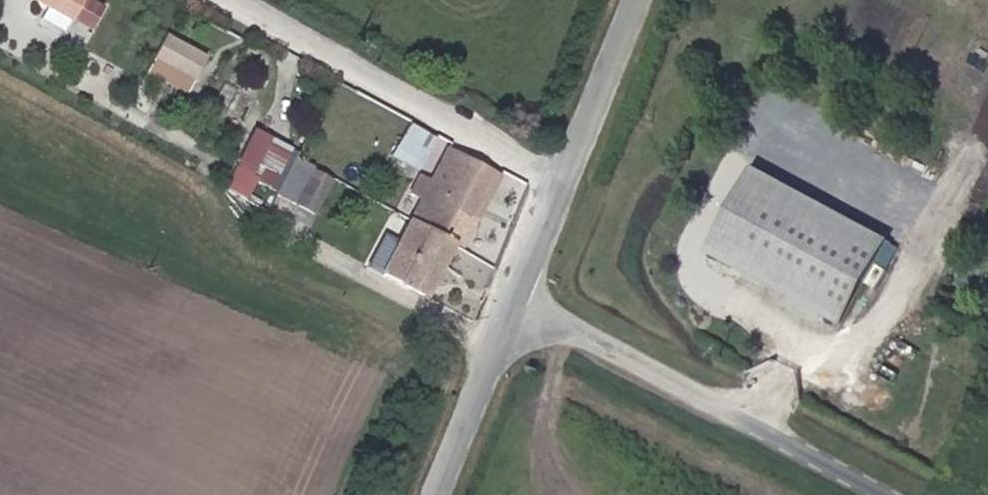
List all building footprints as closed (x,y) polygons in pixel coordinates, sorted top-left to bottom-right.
[(92,32),(103,4),(92,0),(82,0),(72,25),(92,32)] [(184,96),(204,55),(160,34),(141,75),(184,96)] [(409,124),(393,153),(419,167),(434,138),(409,124)] [(251,184),(268,191),(287,146),(246,129),(220,190),(244,200),(251,184)] [(420,198),(409,219),(454,243),(491,173),(447,148),(427,186),(415,179),(407,191),(420,198)] [(334,178),(297,158),(279,194),(315,214),(334,178)] [(757,164),(713,245),(845,318),(889,236),(757,164)] [(454,243),(464,249),(502,179),(491,173),(454,243)] [(454,243),(409,219),(382,271),(428,295),(454,243)]
